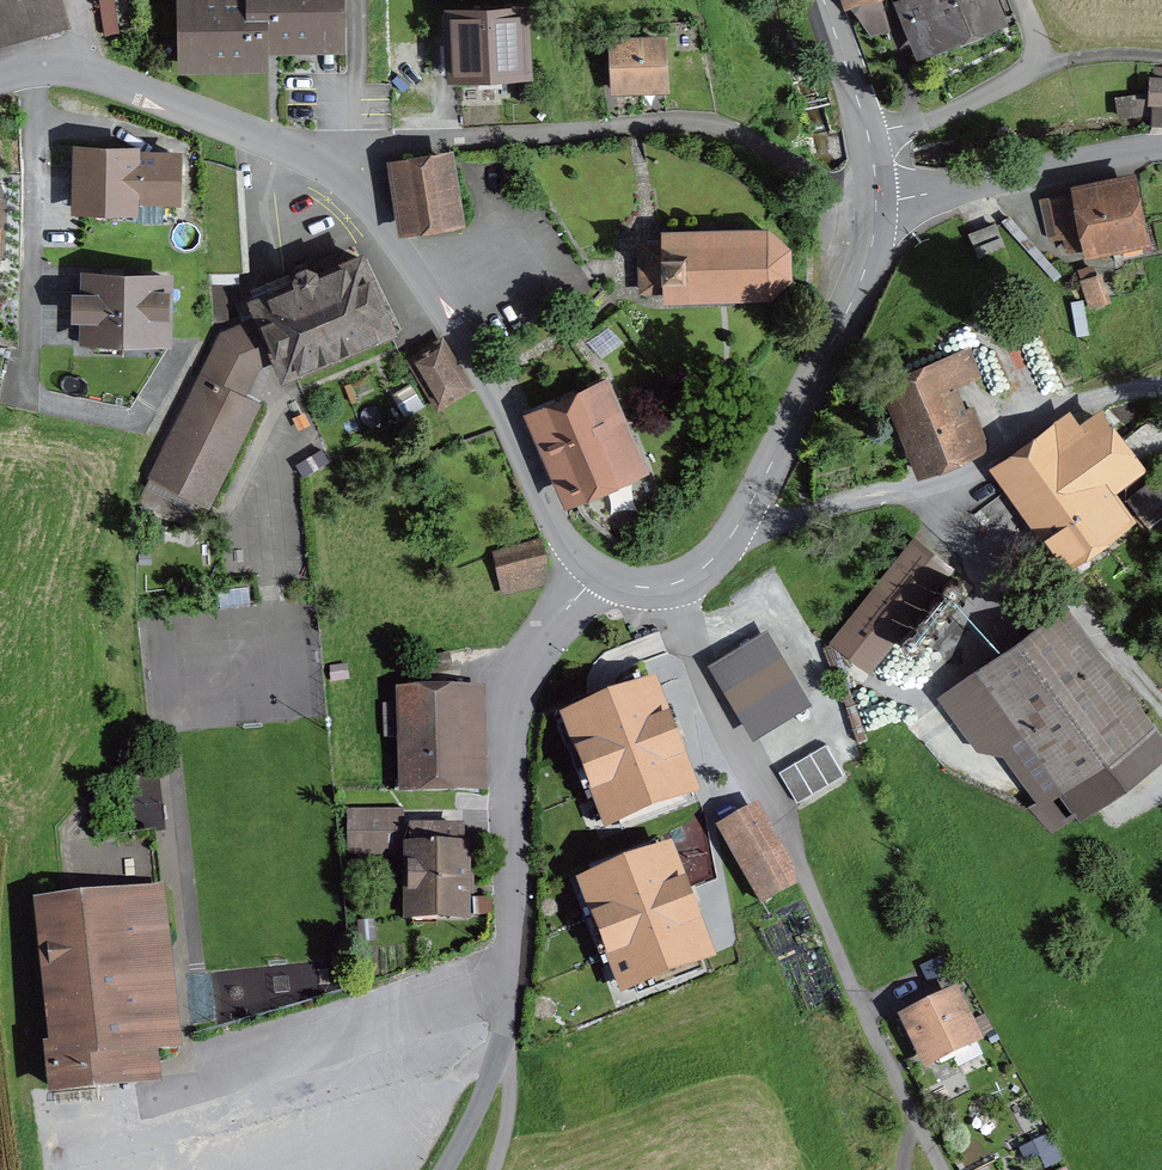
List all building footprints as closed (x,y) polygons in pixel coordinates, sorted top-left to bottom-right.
[(56,11),(52,0),(0,0),(0,26),(56,11)] [(338,33),(337,0),(181,0),(182,64),(261,62),(260,45),(288,44),(288,34),(338,33)] [(879,4),(877,0),(844,0),(844,2),(849,1),(853,12),(879,4)] [(902,2),(921,48),(990,19),(982,0),(907,0),(902,2)] [(516,13),(447,16),(448,40),(457,39),(459,78),(484,77),(484,69),(518,67),(516,13)] [(643,38),(612,39),(615,89),(663,87),(661,40),(643,40),(643,38)] [(396,153),(407,224),(453,217),(441,147),(396,153)] [(171,155),(79,150),(78,204),(132,206),(133,177),(170,177),(171,155)] [(1132,183),(1070,195),(1079,242),(1079,246),(1113,239),(1116,254),(1145,248),(1132,183)] [(1070,244),(1079,242),(1070,195),(1042,200),(1049,234),(1067,231),(1070,244)] [(970,235),(981,269),(1007,260),(995,226),(970,235)] [(662,243),(643,244),(645,291),(665,290),(665,297),(768,292),(787,271),(786,251),(766,230),(662,235),(662,243)] [(276,354),(283,371),(387,326),(357,256),(316,274),(310,261),(290,269),(296,283),(254,301),(260,316),(224,331),(202,375),(200,374),(198,376),(201,377),(153,474),(150,473),(149,475),(208,505),(207,502),(256,402),(239,394),(255,363),(276,354)] [(1109,300),(1098,272),(1083,278),(1094,305),(1109,300)] [(88,276),(87,336),(165,338),(166,278),(88,276)] [(410,358),(437,403),(467,385),(440,340),(410,358)] [(985,438),(972,405),(957,411),(935,357),(891,375),(926,462),(985,438)] [(546,457),(554,453),(570,489),(638,458),(599,376),(585,383),(589,392),(529,421),(546,457)] [(1002,463),(1068,556),(1114,524),(1089,488),(1108,475),(1112,481),(1134,466),(1100,419),(1060,447),(1048,430),(1002,463)] [(1142,512),(1158,533),(1161,530),(1161,497),(1142,512)] [(540,541),(493,553),(503,591),(534,583),(530,567),(546,563),(540,541)] [(835,637),(873,668),(949,572),(911,541),(835,637)] [(1062,615),(983,672),(1064,786),(1144,729),(1062,615)] [(807,705),(766,636),(713,668),(754,737),(807,705)] [(568,719),(609,823),(692,790),(652,687),(568,719)] [(458,691),(404,694),(406,731),(460,730),(458,691)] [(406,731),(409,785),(463,783),(460,730),(406,731)] [(797,802),(843,775),(825,744),(779,771),(797,802)] [(751,809),(721,827),(766,900),(789,886),(782,875),(788,871),(751,809)] [(399,817),(348,813),(345,852),(396,856),(399,817)] [(410,867),(411,911),(462,911),(462,827),(415,827),(415,848),(420,848),(420,867),(410,867)] [(104,841),(112,898),(45,906),(62,1048),(52,1049),(56,1087),(154,1076),(150,1043),(175,1040),(149,835),(104,841)] [(668,851),(584,884),(625,988),(708,955),(668,851)] [(952,995),(907,1017),(928,1059),(972,1037),(952,995)] [(1053,1128),(1034,1136),(1048,1169),(1067,1161),(1053,1128)] [(233,1166),(226,1138),(191,1146),(197,1169),(213,1169),(233,1166)]
